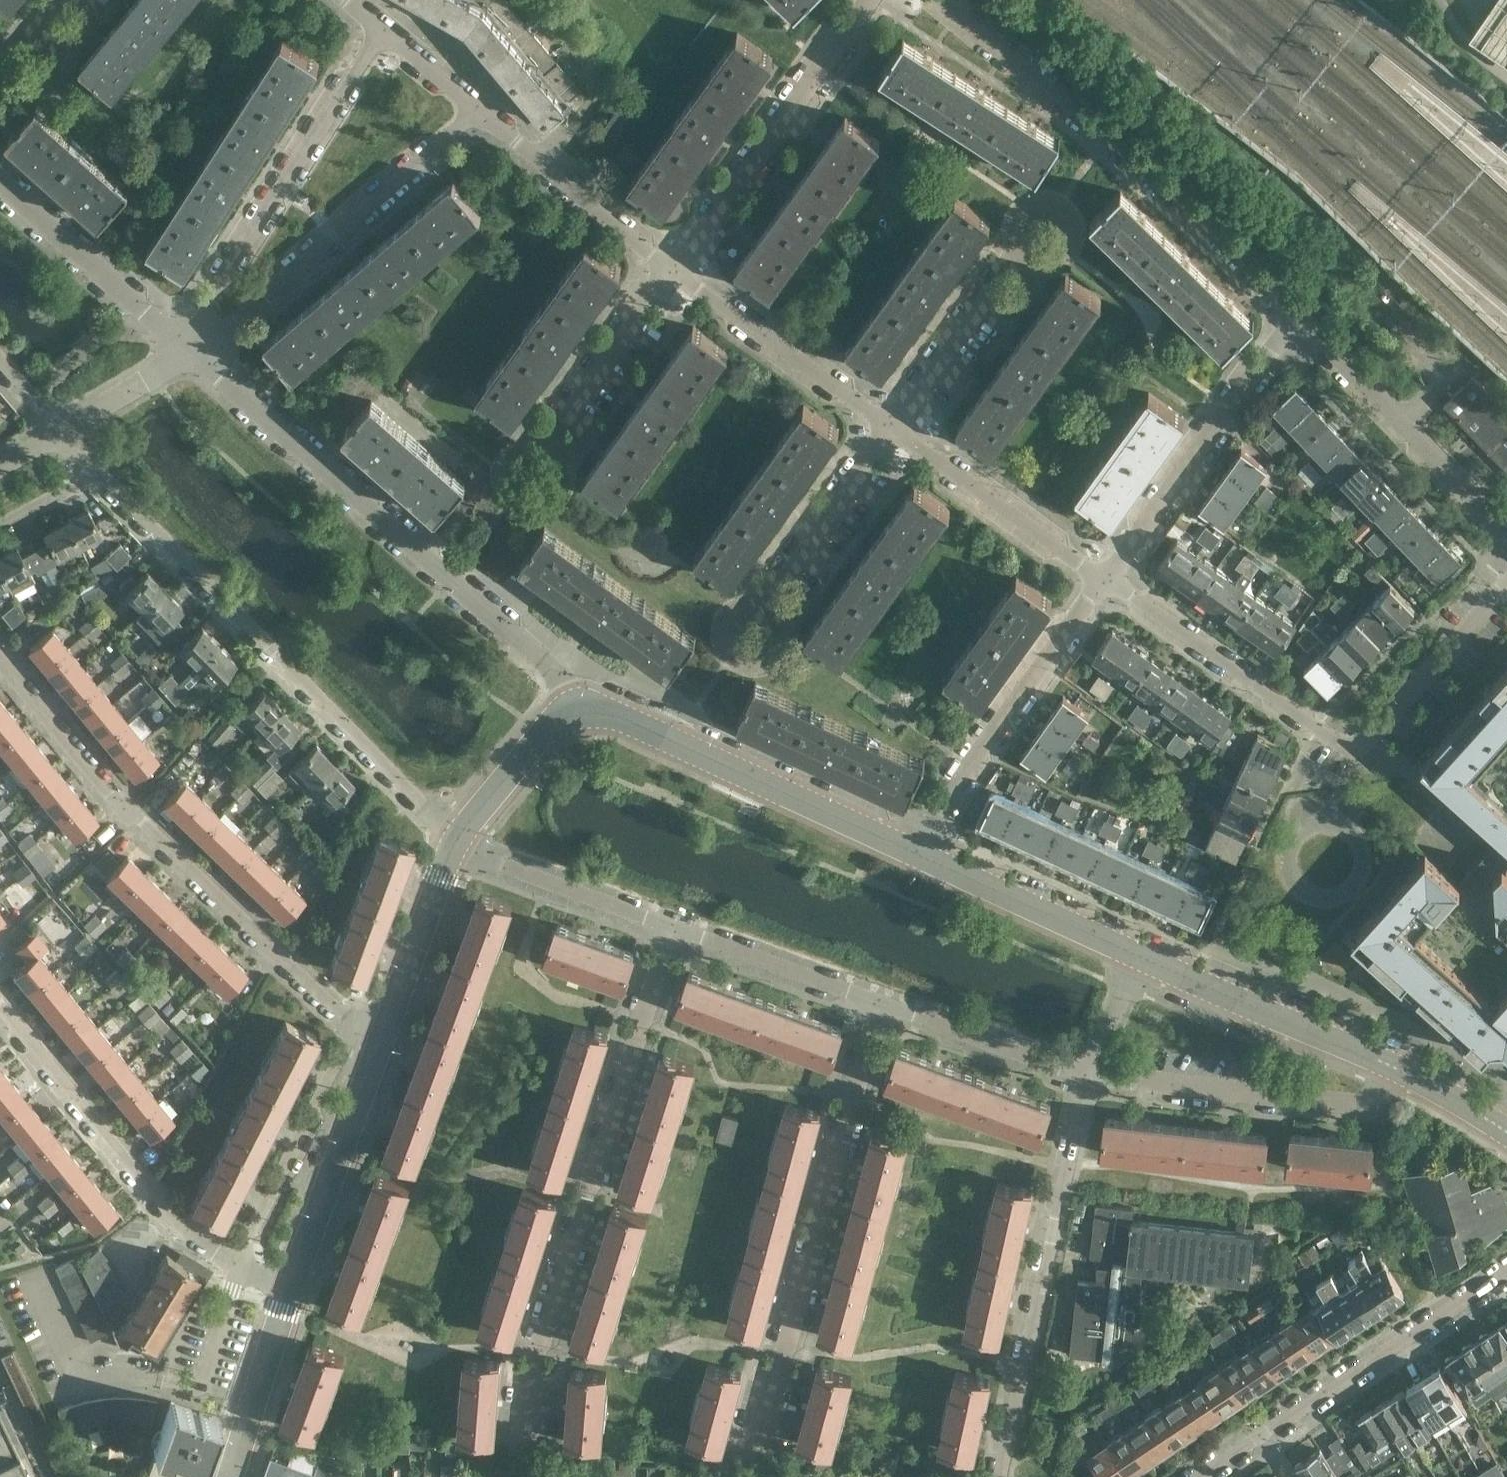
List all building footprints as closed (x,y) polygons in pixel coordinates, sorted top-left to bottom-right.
[(123,19),(152,43),(188,0),(139,0),(123,19)] [(467,29),(544,121),(547,119),(551,123),(569,108),(564,103),(580,90),(504,0),(416,0),(467,29)] [(796,12),(808,0),(784,0),(796,12)] [(1469,39),(1506,64),(1506,0),(1496,0),(1469,39)] [(123,19),(111,33),(83,66),(112,91),(152,43),(123,19)] [(702,84),(734,107),(771,57),(738,34),(702,84)] [(283,40),(250,91),(284,113),(317,62),(318,63),(319,62),(283,38),(282,39),(283,40)] [(954,74),(911,46),(902,40),(881,74),(933,107),(954,74)] [(985,141),(1007,107),(954,74),(933,107),(985,141)] [(666,135),(698,158),(734,107),(702,84),(666,135)] [(284,113),(250,91),(216,144),(250,165),(284,113)] [(8,138),(55,179),(82,149),(36,107),(8,138)] [(1007,107),(985,141),(1037,174),(1059,141),(1007,107)] [(603,127),(608,130),(615,135),(628,117),(616,109),(603,127)] [(846,116),(810,167),(842,190),(879,140),(846,116)] [(666,135),(665,136),(629,185),(662,209),(698,158),(666,135)] [(216,144),(183,196),(216,217),(250,165),(216,144)] [(82,149),(55,179),(102,221),(129,191),(82,149)] [(810,167),(773,218),(806,241),(842,190),(810,167)] [(452,180),(453,181),(407,221),(433,251),(479,211),(480,212),(481,212),(453,179),(452,180)] [(1135,264),(1163,235),(1119,192),(1090,220),(1135,264)] [(183,196),(150,247),(148,246),(147,247),(184,270),(184,269),(183,269),(216,217),(183,196)] [(920,247),(952,270),(989,220),(956,196),(920,247)] [(806,241),(773,218),(737,268),(769,292),(806,241)] [(433,251),(407,221),(360,262),(386,292),(433,251)] [(1163,235),(1135,264),(1180,308),(1208,279),(1163,235)] [(619,267),(586,243),(550,294),(583,317),(619,267)] [(920,247),(883,297),(916,321),(952,270),(920,247)] [(313,302),(339,332),(386,292),(360,262),(313,302)] [(1099,299),(1067,275),(1030,326),(1063,349),(1099,299)] [(1208,279),(1180,308),(1224,351),(1252,323),(1208,279)] [(550,294),(513,344),(546,368),(583,317),(550,294)] [(916,321),(883,297),(847,348),(879,371),(916,321)] [(313,302),(266,342),(265,341),(264,342),(293,375),(294,374),(292,372),(339,332),(313,302)] [(694,326),(658,377),(690,400),(726,350),(694,326)] [(1030,326),(994,377),(1027,400),(1063,349),(1030,326)] [(546,368),(513,344),(477,395),(509,418),(546,368)] [(658,377),(621,427),(654,451),(690,400),(658,377)] [(1027,400),(994,377),(958,427),(990,450),(1027,400)] [(1475,380),(1472,377),(1442,404),(1506,472),(1506,414),(1475,380)] [(1273,407),(1290,425),(1311,405),(1294,387),(1273,407)] [(1150,393),(1113,444),(1145,467),(1182,417),(1150,393)] [(343,430),(373,456),(391,472),(417,442),(370,400),(343,430)] [(1327,422),(1311,405),(1290,425),(1306,442),(1327,422)] [(768,456),(801,480),(837,429),(805,406),(768,456)] [(1306,442),(1323,460),(1344,440),(1327,422),(1306,442)] [(1259,439),(1266,446),(1281,432),(1275,425),(1259,439)] [(654,451),(621,427),(585,478),(617,501),(654,451)] [(1288,438),(1281,432),(1266,446),(1272,453),(1288,438)] [(1323,460),(1339,477),(1360,457),(1344,440),(1323,460)] [(391,472),(419,496),(438,513),(464,484),(417,442),(391,472)] [(1145,467),(1113,444),(1076,495),(1109,518),(1145,467)] [(1227,469),(1251,486),(1265,466),(1242,449),(1227,469)] [(768,456),(732,507),(764,530),(801,480),(768,456)] [(1339,477),(1356,495),(1377,475),(1360,457),(1339,477)] [(1298,470),(1304,477),(1314,467),(1308,460),(1298,470)] [(1321,473),(1314,467),(1304,477),(1311,483),(1321,473)] [(1213,488),(1237,505),(1251,486),(1227,469),(1213,488)] [(1356,495),(1372,512),(1393,492),(1377,475),(1356,495)] [(1265,484),(1259,492),(1271,500),(1276,492),(1265,484)] [(879,536),(912,559),(948,509),(915,485),(879,536)] [(1213,488),(1199,509),(1222,525),(1237,505),(1213,488)] [(1265,508),(1271,500),(1259,492),(1253,499),(1265,508)] [(1372,512),(1389,530),(1410,510),(1393,492),(1372,512)] [(1331,505),(1337,512),(1348,501),(1341,494),(1331,505)] [(1355,508),(1348,501),(1337,512),(1344,518),(1355,508)] [(764,530),(732,507),(695,557),(728,581),(764,530)] [(64,522),(77,547),(99,535),(85,510),(64,522)] [(1257,519),(1245,510),(1239,519),(1251,527),(1257,519)] [(1389,530),(1405,547),(1426,527),(1410,510),(1389,530)] [(1350,533),(1356,539),(1374,523),(1368,516),(1350,533)] [(77,547),(64,522),(42,534),(55,558),(77,547)] [(1195,537),(1202,542),(1211,530),(1204,524),(1195,537)] [(1405,547),(1422,564),(1443,544),(1426,527),(1405,547)] [(570,597),(593,565),(543,528),(519,561),(570,597)] [(1219,535),(1211,530),(1202,542),(1209,548),(1219,535)] [(1365,540),(1371,547),(1382,537),(1375,530),(1365,540)] [(912,559),(879,536),(843,586),(875,610),(912,559)] [(1388,544),(1382,537),(1371,547),(1378,554),(1388,544)] [(1157,565),(1178,579),(1196,553),(1176,538),(1157,565)] [(130,556),(119,544),(104,558),(115,570),(130,556)] [(1460,562),(1443,544),(1422,564),(1439,582),(1460,562)] [(27,573),(14,549),(0,556),(0,574),(10,593),(32,581),(27,573)] [(1216,567),(1196,553),(1178,579),(1197,593),(1216,567)] [(1242,571),(1250,560),(1244,555),(1236,567),(1242,571)] [(1250,560),(1242,571),(1249,577),(1258,565),(1250,560)] [(51,563),(44,567),(60,597),(64,595),(56,580),(59,578),(51,563)] [(570,597),(600,619),(620,634),(644,602),(593,565),(570,597)] [(1398,575),(1404,582),(1415,572),(1408,565),(1398,575)] [(1364,572),(1375,584),(1382,577),(1371,566),(1364,572)] [(56,599),(60,597),(44,567),(33,573),(41,588),(48,584),(56,599)] [(1197,593),(1217,607),(1236,581),(1216,567),(1197,593)] [(1242,571),(1236,581),(1217,607),(1237,621),(1255,595),(1243,587),(1249,577),(1242,571)] [(1421,579),(1415,572),(1404,582),(1411,589),(1421,579)] [(118,586),(142,611),(163,591),(146,573),(137,582),(130,575),(118,586)] [(10,593),(0,574),(0,598),(10,593)] [(1017,576),(981,627),(1013,650),(1050,600),(1017,576)] [(1273,594),(1280,599),(1290,585),(1282,581),(1273,594)] [(99,584),(80,595),(85,605),(105,595),(99,584)] [(1297,590),(1290,585),(1280,599),(1288,604),(1297,590)] [(1412,607),(1389,585),(1372,602),(1394,625),(1412,607)] [(843,586),(806,637),(839,660),(875,610),(843,586)] [(163,591),(142,611),(159,629),(181,608),(163,591)] [(1342,592),(1335,598),(1346,610),(1353,603),(1342,592)] [(1237,621),(1256,635),(1275,609),(1255,595),(1237,621)] [(1340,616),(1346,610),(1335,598),(1329,604),(1340,616)] [(14,602),(0,614),(0,617),(8,627),(22,616),(14,602)] [(620,634),(650,656),(671,671),(694,638),(644,602),(620,634)] [(1394,625),(1372,602),(1355,619),(1377,642),(1394,625)] [(1275,609),(1256,635),(1276,649),(1295,623),(1275,609)] [(77,628),(83,635),(95,624),(90,618),(77,628)] [(1355,619),(1338,636),(1360,658),(1377,642),(1355,619)] [(101,631),(95,624),(83,635),(88,641),(101,631)] [(1307,625),(1300,631),(1311,643),(1318,637),(1307,625)] [(1013,650),(981,627),(944,678),(976,701),(1013,650)] [(180,649),(197,667),(217,646),(201,629),(180,649)] [(27,649),(43,668),(65,649),(50,630),(27,649)] [(1112,670),(1131,644),(1110,630),(1092,656),(1112,670)] [(1305,649),(1311,643),(1300,631),(1294,638),(1305,649)] [(1321,652),(1343,675),(1360,658),(1338,636),(1321,652)] [(159,652),(151,643),(134,658),(142,667),(159,652)] [(1112,670),(1132,684),(1150,658),(1131,644),(1112,670)] [(234,663),(217,646),(197,667),(179,684),(187,693),(195,685),(203,693),(234,663)] [(43,668),(58,686),(80,667),(65,649),(43,668)] [(1343,675),(1321,652),(1303,670),(1325,693),(1343,675)] [(109,663),(114,670),(126,659),(121,653),(109,663)] [(1132,684),(1152,698),(1170,672),(1150,658),(1132,684)] [(132,666),(126,659),(114,670),(120,676),(132,666)] [(1419,763),(1506,842),(1506,666),(1419,763)] [(58,686),(73,704),(95,685),(80,667),(58,686)] [(1170,672),(1152,698),(1171,712),(1189,686),(1170,672)] [(167,695),(179,684),(169,674),(158,685),(167,695)] [(1089,687),(1097,693),(1106,680),(1099,674),(1089,687)] [(1114,685),(1106,680),(1097,693),(1104,698),(1114,685)] [(794,746),(811,709),(754,683),(737,720),(794,746)] [(187,693),(179,684),(167,695),(175,704),(187,693)] [(73,704),(88,722),(110,703),(95,685),(73,704)] [(1171,712),(1191,726),(1209,700),(1189,686),(1171,712)] [(140,699),(146,705),(158,694),(153,688),(140,699)] [(250,720),(259,729),(280,709),(262,691),(240,712),(235,722),(241,729),(250,720)] [(164,701),(158,694),(146,705),(152,712),(164,701)] [(1049,717),(1073,734),(1087,714),(1064,697),(1049,717)] [(1209,700),(1191,726),(1211,740),(1229,714),(1209,700)] [(103,740),(125,722),(110,703),(88,722),(103,740)] [(1128,716),(1135,721),(1145,708),(1137,703),(1128,716)] [(1152,714),(1145,708),(1135,721),(1143,727),(1152,714)] [(267,758),(273,764),(275,767),(294,748),(286,739),(298,728),(280,709),(259,729),(275,746),(266,756),(267,758)] [(811,709),(794,746),(851,772),(867,735),(811,709)] [(21,728),(6,710),(0,715),(0,745),(21,728)] [(162,722),(168,729),(180,718),(174,711),(162,722)] [(1073,734),(1049,717),(1035,736),(1059,753),(1073,734)] [(237,726),(229,718),(209,739),(217,748),(237,726)] [(103,740),(118,758),(140,740),(125,722),(103,740)] [(1244,733),(1231,723),(1217,742),(1233,748),(1244,733)] [(13,765),(36,746),(21,728),(0,745),(0,749),(13,765)] [(1167,744),(1174,750),(1183,737),(1176,731),(1167,744)] [(1100,741),(1088,732),(1082,741),(1094,749),(1100,741)] [(1247,756),(1275,770),(1286,748),(1257,734),(1247,756)] [(867,735),(851,772),(907,798),(924,761),(867,735)] [(1059,753),(1035,736),(1021,756),(1044,773),(1059,753)] [(1191,742),(1183,737),(1174,750),(1181,755),(1191,742)] [(140,740),(118,758),(133,777),(156,758),(140,740)] [(1232,759),(1236,751),(1221,744),(1217,752),(1232,759)] [(13,765),(28,783),(51,764),(36,746),(13,765)] [(305,791),(311,785),(332,765),(314,746),(287,772),(305,791)] [(1074,752),(1068,760),(1081,768),(1086,760),(1074,752)] [(1236,778),(1265,791),(1275,770),(1247,756),(1236,778)] [(255,786),(273,769),(275,767),(273,764),(267,758),(247,778),(255,786)] [(1075,776),(1081,768),(1068,760),(1063,768),(1075,776)] [(218,780),(228,769),(222,763),(211,775),(218,780)] [(28,783),(43,801),(66,782),(51,764),(28,783)] [(332,765),(311,785),(329,804),(351,784),(332,765)] [(282,778),(273,769),(255,786),(264,795),(282,778)] [(1226,799),(1255,813),(1265,791),(1236,778),(1226,799)] [(228,791),(234,797),(245,785),(239,779),(228,791)] [(1011,792),(1020,796),(1026,783),(1018,779),(1011,792)] [(1205,779),(1201,787),(1216,794),(1219,786),(1205,779)] [(43,801),(58,819),(81,800),(66,782),(43,801)] [(181,820),(201,800),(184,783),(164,803),(181,820)] [(1035,787),(1026,783),(1020,796),(1028,800),(1035,787)] [(251,791),(245,785),(234,797),(240,803),(251,791)] [(1201,787),(1197,796),(1212,803),(1216,794),(1201,787)] [(980,822),(1003,833),(1015,806),(992,796),(980,822)] [(1055,813),(1063,817),(1070,803),(1061,799),(1055,813)] [(1216,821),(1245,835),(1255,813),(1226,799),(1216,821)] [(81,800),(58,819),(73,838),(96,819),(81,800)] [(181,820),(198,837),(218,816),(201,800),(181,820)] [(6,802),(0,807),(0,817),(11,809),(6,802)] [(290,821),(301,811),(293,803),(282,813),(290,821)] [(1078,807),(1070,803),(1063,817),(1072,821),(1078,807)] [(1003,833),(1024,843),(1037,816),(1015,806),(1003,833)] [(261,824),(268,831),(279,819),(273,813),(261,824)] [(218,816),(198,837),(215,853),(235,832),(218,816)] [(1024,843),(1046,853),(1058,826),(1037,816),(1024,843)] [(285,826),(279,819),(268,831),(274,837),(285,826)] [(1098,833),(1107,837),(1113,823),(1104,819),(1098,833)] [(1245,835),(1216,821),(1205,843),(1234,857),(1245,835)] [(1122,827),(1113,823),(1107,837),(1115,841),(1122,827)] [(1199,830),(1184,823),(1180,833),(1194,839),(1199,830)] [(1046,853),(1068,863),(1080,836),(1058,826),(1046,853)] [(215,853),(232,869),(252,849),(235,832),(215,853)] [(17,843),(22,850),(35,840),(30,833),(17,843)] [(361,879),(354,900),(387,912),(410,847),(408,846),(409,844),(397,840),(397,842),(377,835),(370,855),(372,857),(364,880),(361,879)] [(1068,863),(1090,873),(1102,846),(1080,836),(1068,863)] [(40,847),(35,840),(22,850),(27,856),(40,847)] [(1142,853),(1150,857),(1157,844),(1148,840),(1142,853)] [(1165,848),(1157,844),(1150,857),(1159,861),(1165,848)] [(295,858),(301,864),(313,853),(306,846),(295,858)] [(1123,856),(1102,846),(1090,873),(1111,883),(1123,856)] [(252,849),(232,869),(249,886),(269,865),(252,849)] [(1481,1055),(1490,1045),(1502,1045),(1506,1049),(1506,871),(1485,851),(1456,884),(1424,855),(1350,937),(1481,1055)] [(319,859),(313,853),(301,864),(307,871),(319,859)] [(1111,883),(1133,893),(1145,866),(1123,856),(1111,883)] [(105,878),(111,883),(123,895),(143,874),(126,857),(105,878)] [(1185,872),(1194,877),(1200,864),(1191,860),(1185,872)] [(11,872),(16,879),(29,870),(24,863),(11,872)] [(1209,868),(1200,864),(1194,877),(1202,881),(1209,868)] [(249,886),(266,902),(286,881),(269,865),(249,886)] [(1133,893),(1140,896),(1155,903),(1167,876),(1145,866),(1133,893)] [(34,876),(29,870),(16,879),(21,886),(34,876)] [(123,895),(140,911),(160,890),(143,874),(123,895)] [(1155,903),(1177,913),(1189,886),(1167,876),(1155,903)] [(286,881),(266,902),(283,919),(303,898),(286,881)] [(1189,886),(1177,913),(1199,923),(1211,897),(1189,886)] [(156,928),(177,907),(160,890),(140,911),(156,928)] [(454,961),(487,972),(494,952),(492,951),(501,928),(503,928),(511,907),(492,900),(492,899),(481,895),(480,897),(478,896),(454,961)] [(363,978),(387,912),(354,900),(346,921),(349,922),(340,946),(337,945),(330,966),(349,973),(348,974),(360,979),(361,977),(363,978)] [(177,907),(156,928),(173,944),(194,923),(177,907)] [(82,923),(88,929),(100,919),(94,912),(82,923)] [(105,925),(100,919),(88,929),(94,935),(105,925)] [(194,923),(173,944),(190,960),(210,939),(194,923)] [(600,979),(603,980),(621,986),(621,984),(623,985),(627,973),(626,972),(633,953),(556,925),(549,945),(548,944),(543,956),(545,957),(544,959),(565,966),(566,964),(600,976),(600,979)] [(29,991),(51,973),(36,955),(46,946),(35,933),(15,949),(26,963),(14,973),(29,991)] [(72,945),(78,951),(89,940),(84,934),(72,945)] [(210,939),(190,960),(207,977),(227,955),(210,939)] [(95,946),(89,940),(78,951),(83,957),(95,946)] [(114,958),(120,964),(132,954),(126,948),(114,958)] [(137,960),(132,954),(120,964),(125,971),(137,960)] [(114,967),(103,955),(90,967),(101,979),(114,967)] [(227,955),(207,977),(224,994),(245,972),(227,955)] [(430,1026),(463,1037),(471,1017),(468,1016),(477,992),(479,993),(487,972),(454,961),(430,1026)] [(104,980),(109,986),(121,975),(116,969),(104,980)] [(29,991),(44,1009),(66,991),(51,973),(29,991)] [(678,993),(674,1004),(676,1005),(675,1007),(696,1015),(697,1011),(731,1024),(730,1027),(751,1035),(763,1001),(687,973),(680,994),(678,993)] [(127,981),(121,975),(109,986),(115,992),(127,981)] [(146,993),(152,999),(163,989),(158,983),(146,993)] [(169,995),(163,989),(152,999),(158,1006),(169,995)] [(66,991),(44,1009),(58,1027),(81,1009),(66,991)] [(763,1001),(751,1035),(771,1042),(772,1039),(807,1052),(806,1055),(827,1062),(828,1060),(830,1061),(834,1049),(832,1049),(839,1028),(763,1001)] [(136,1015),(141,1021),(154,1009),(148,1003),(136,1015)] [(185,1013),(179,1007),(169,1017),(174,1023),(185,1013)] [(58,1027),(73,1046),(96,1027),(81,1009),(58,1027)] [(159,1015),(154,1009),(141,1021),(147,1027),(159,1015)] [(261,1064),(251,1084),(282,1099),(283,1097),(285,1098),(288,1092),(287,1091),(309,1047),(311,1048),(314,1041),(312,1040),(314,1038),(312,1037),(312,1035),(302,1030),(301,1031),(283,1022),(273,1041),(276,1042),(265,1066),(261,1064)] [(558,1076),(551,1097),(584,1108),(606,1036),(604,1035),(604,1033),(593,1029),(592,1031),(574,1025),(567,1046),(569,1047),(560,1077),(558,1076)] [(430,1026),(417,1063),(407,1091),(439,1102),(447,1082),(445,1081),(454,1056),(456,1057),(463,1037),(430,1026)] [(111,1045),(96,1027),(73,1046),(88,1064),(111,1045)] [(168,1050),(173,1056),(186,1045),(180,1038),(168,1050)] [(88,1064),(103,1082),(126,1063),(111,1045),(88,1064)] [(191,1051),(186,1045),(173,1056),(179,1062),(191,1051)] [(961,1111),(973,1077),(896,1050),(889,1070),(888,1069),(884,1080),(885,1081),(884,1083),(905,1091),(906,1088),(941,1101),(940,1103),(961,1111)] [(674,1061),(674,1059),(664,1056),(663,1058),(660,1057),(639,1123),(672,1134),(679,1113),(676,1112),(684,1088),(687,1089),(693,1067),(674,1061)] [(207,1068),(202,1062),(190,1073),(195,1079),(207,1068)] [(103,1082),(118,1100),(140,1082),(126,1063),(103,1082)] [(11,1082),(0,1069),(0,1091),(11,1082)] [(973,1077),(961,1111),(981,1118),(982,1116),(1017,1128),(1016,1131),(1037,1138),(1038,1136),(1039,1137),(1043,1125),(1042,1125),(1049,1105),(973,1077)] [(0,1091),(0,1116),(3,1119),(26,1100),(11,1082),(0,1091)] [(118,1100),(133,1118),(155,1100),(140,1082),(118,1100)] [(230,1125),(220,1145),(251,1161),(252,1159),(254,1160),(257,1153),(255,1152),(278,1108),(279,1109),(283,1103),(281,1102),(282,1099),(251,1084),(242,1103),(245,1104),(234,1126),(230,1125)] [(407,1091),(398,1115),(383,1155),(415,1167),(423,1146),(421,1145),(430,1121),(432,1122),(439,1102),(407,1091)] [(528,1170),(550,1177),(561,1180),(584,1108),(551,1097),(544,1118),(547,1119),(537,1149),(535,1149),(528,1170)] [(3,1119),(18,1137),(41,1119),(26,1100),(3,1119)] [(171,1118),(155,1100),(133,1118),(148,1137),(171,1118)] [(816,1111),(813,1110),(804,1108),(804,1109),(784,1104),(779,1126),(782,1127),(774,1158),(771,1157),(765,1178),(798,1187),(818,1114),(816,1113),(816,1111)] [(737,1119),(723,1115),(717,1137),(731,1141),(737,1119)] [(1185,1126),(1136,1121),(1105,1118),(1103,1138),(1100,1138),(1099,1150),(1101,1150),(1101,1152),(1123,1155),(1124,1152),(1160,1156),(1160,1159),(1182,1161),(1185,1126)] [(41,1119),(18,1137),(33,1156),(56,1137),(41,1119)] [(672,1134),(639,1123),(618,1189),(651,1200),(658,1179),(655,1178),(663,1153),(666,1154),(672,1134)] [(1266,1135),(1235,1131),(1185,1126),(1182,1161),(1203,1163),(1204,1161),(1241,1165),(1240,1168),(1262,1170),(1263,1167),(1264,1168),(1266,1155),(1264,1155),(1266,1135)] [(885,1134),(880,1132),(873,1131),(873,1133),(871,1132),(853,1199),(887,1208),(892,1187),(889,1186),(896,1161),(899,1162),(905,1141),(885,1136),(885,1134)] [(1371,1140),(1341,1137),(1291,1132),(1288,1153),(1287,1153),(1285,1165),(1287,1165),(1287,1167),(1308,1170),(1309,1167),(1346,1171),(1346,1174),(1368,1176),(1368,1174),(1370,1174),(1372,1162),(1369,1162),(1371,1140)] [(33,1156),(48,1174),(71,1155),(56,1137),(33,1156)] [(199,1187),(194,1197),(189,1207),(207,1216),(206,1218),(216,1224),(217,1222),(219,1223),(221,1220),(223,1221),(226,1215),(224,1214),(246,1170),(248,1171),(251,1164),(250,1164),(251,1161),(220,1145),(211,1164),(214,1166),(202,1188),(199,1187)] [(71,1155),(48,1174),(63,1192),(86,1173),(71,1155)] [(6,1166),(12,1173),(24,1162),(19,1156),(6,1166)] [(30,1169),(24,1162),(12,1173),(17,1179),(30,1169)] [(1460,1239),(1481,1234),(1483,1243),(1506,1227),(1506,1211),(1501,1188),(1491,1184),(1470,1189),(1464,1168),(1457,1164),(1434,1171),(1433,1167),(1403,1176),(1419,1234),(1421,1233),(1454,1224),(1460,1239)] [(63,1192),(78,1210),(101,1192),(86,1173),(63,1192)] [(375,1176),(352,1241),(384,1253),(392,1232),(389,1231),(397,1208),(400,1209),(408,1188),(375,1176)] [(751,1230),(746,1251),(779,1260),(798,1187),(765,1178),(760,1198),(763,1199),(754,1231),(751,1230)] [(984,1235),(980,1256),(1014,1264),(1030,1190),(1028,1190),(1028,1188),(1017,1185),(1016,1187),(996,1183),(991,1204),(994,1204),(987,1236),(984,1235)] [(507,1235),(500,1259),(533,1269),(555,1200),(521,1189),(515,1210),(518,1212),(510,1236),(507,1235)] [(37,1202),(42,1209),(55,1199),(49,1192),(37,1202)] [(93,1229),(111,1215),(116,1210),(101,1192),(78,1210),(93,1229)] [(60,1205),(55,1199),(42,1209),(47,1215),(60,1205)] [(887,1208),(853,1199),(835,1266),(869,1275),(875,1253),(872,1252),(878,1228),(881,1229),(887,1208)] [(1253,1232),(1246,1231),(1132,1219),(1133,1207),(1095,1203),(1089,1255),(1112,1258),(1111,1271),(1098,1270),(1097,1282),(1077,1280),(1069,1354),(1101,1357),(1101,1358),(1111,1360),(1113,1343),(1132,1345),(1140,1266),(1248,1277),(1253,1232)] [(612,1209),(591,1275),(624,1285),(631,1264),(628,1263),(635,1240),(638,1241),(645,1219),(612,1209)] [(70,1217),(57,1227),(62,1234),(75,1223),(70,1217)] [(1345,1223),(1337,1229),(1344,1240),(1353,1235),(1345,1223)] [(1421,1233),(1419,1234),(1424,1251),(1430,1249),(1437,1273),(1465,1254),(1460,1239),(1454,1224),(1421,1233)] [(1336,1245),(1344,1240),(1337,1229),(1329,1234),(1336,1245)] [(341,1311),(353,1315),(361,1318),(368,1297),(365,1296),(374,1272),(377,1274),(384,1253),(352,1241),(328,1306),(330,1307),(329,1308),(341,1313),(341,1311)] [(1314,1243),(1306,1249),(1313,1260),(1321,1255),(1314,1243)] [(84,1276),(104,1260),(106,1259),(98,1249),(79,1264),(84,1276)] [(1305,1265),(1313,1260),(1306,1249),(1298,1254),(1305,1265)] [(779,1260),(746,1251),(740,1272),(743,1273),(735,1303),(732,1302),(726,1324),(745,1329),(745,1331),(756,1334),(757,1332),(759,1333),(779,1260)] [(1355,1256),(1388,1304),(1402,1295),(1377,1253),(1367,1258),(1363,1251),(1355,1256)] [(153,1342),(167,1319),(195,1272),(165,1254),(113,1338),(118,1346),(127,1348),(136,1332),(153,1342)] [(1014,1264),(980,1256),(975,1277),(978,1278),(971,1309),(968,1309),(963,1330),(984,1335),(983,1337),(995,1340),(995,1337),(998,1338),(1014,1264)] [(1355,1256),(1354,1256),(1348,1261),(1358,1277),(1349,1283),(1371,1315),(1388,1304),(1355,1256)] [(54,1267),(59,1279),(78,1270),(73,1258),(54,1267)] [(497,1336),(506,1340),(508,1340),(508,1338),(511,1339),(533,1269),(500,1259),(494,1276),(497,1278),(488,1308),(485,1307),(478,1328),(497,1334),(497,1336)] [(84,1276),(89,1288),(110,1272),(111,1270),(104,1260),(84,1276)] [(869,1275),(835,1266),(817,1332),(819,1333),(818,1335),(827,1337),(830,1338),(831,1336),(850,1341),(856,1321),(853,1320),(860,1295),(863,1295),(869,1275)] [(65,1290),(84,1281),(78,1270),(59,1279),(65,1290)] [(110,1272),(89,1288),(95,1299),(115,1283),(117,1281),(110,1272)] [(1323,1277),(1356,1325),(1371,1315),(1349,1283),(1341,1289),(1331,1272),(1323,1277)] [(624,1285),(591,1275),(570,1341),(571,1341),(570,1343),(572,1344),(583,1347),(584,1345),(603,1351),(610,1330),(607,1329),(615,1305),(618,1306),(624,1285)] [(1314,1306),(1336,1339),(1356,1325),(1323,1277),(1316,1282),(1326,1298),(1314,1306)] [(1296,1279),(1284,1288),(1289,1295),(1301,1287),(1296,1279)] [(65,1290),(70,1301),(89,1292),(84,1281),(65,1290)] [(123,1293),(115,1283),(95,1299),(101,1311),(123,1293)] [(75,1312),(94,1303),(89,1292),(70,1301),(75,1312)] [(1275,1294),(1257,1306),(1262,1313),(1279,1301),(1275,1294)] [(75,1312),(80,1323),(99,1314),(94,1303),(75,1312)] [(1313,1351),(1327,1342),(1333,1338),(1334,1340),(1336,1339),(1314,1306),(1313,1307),(1311,1305),(1291,1318),(1313,1351)] [(1262,1313),(1257,1306),(1245,1313),(1250,1320),(1262,1313)] [(80,1323),(86,1334),(105,1325),(99,1314),(80,1323)] [(1291,1318),(1276,1328),(1273,1330),(1295,1363),(1313,1351),(1291,1318)] [(1506,1321),(1485,1335),(1482,1333),(1479,1336),(1480,1338),(1502,1372),(1506,1369),(1506,1324),(1506,1321)] [(1232,1322),(1221,1330),(1226,1337),(1237,1329),(1232,1322)] [(105,1325),(86,1334),(89,1341),(108,1332),(105,1325)] [(1214,1345),(1226,1337),(1221,1330),(1209,1337),(1214,1345)] [(1273,1330),(1262,1338),(1255,1342),(1277,1376),(1295,1363),(1273,1330)] [(1461,1347),(1463,1349),(1485,1383),(1502,1372),(1480,1338),(1468,1347),(1465,1345),(1461,1347)] [(1236,1355),(1258,1388),(1277,1376),(1255,1342),(1236,1355)] [(309,1344),(293,1390),(282,1421),(283,1422),(283,1424),(294,1428),(295,1426),(316,1433),(318,1426),(316,1425),(333,1377),(335,1378),(343,1357),(322,1349),(323,1347),(311,1343),(311,1345),(309,1344)] [(1183,1354),(1188,1362),(1199,1354),(1195,1347),(1183,1354)] [(1485,1383),(1463,1349),(1450,1358),(1448,1356),(1445,1358),(1469,1394),(1485,1383)] [(12,1350),(0,1356),(13,1383),(25,1378),(12,1350)] [(1177,1369),(1188,1362),(1183,1354),(1172,1362),(1177,1369)] [(1218,1367),(1241,1400),(1258,1388),(1236,1355),(1218,1367)] [(459,1414),(458,1435),(478,1437),(478,1439),(489,1440),(490,1438),(492,1438),(498,1363),(496,1362),(496,1360),(484,1359),(484,1361),(464,1360),(462,1382),(465,1382),(462,1414),(459,1414)] [(738,1374),(739,1371),(727,1368),(726,1370),(707,1365),(701,1386),(704,1387),(696,1418),(693,1418),(688,1439),(707,1444),(706,1446),(718,1449),(718,1447),(721,1447),(740,1374),(738,1374)] [(1139,1374),(1133,1365),(1126,1369),(1132,1379),(1139,1374)] [(830,1370),(820,1367),(819,1367),(818,1369),(816,1368),(796,1441),(798,1442),(798,1444),(810,1447),(810,1445),(830,1451),(836,1429),(832,1428),(840,1397),(844,1398),(850,1377),(830,1372),(830,1370)] [(1218,1367),(1200,1379),(1221,1413),(1241,1400),(1218,1367)] [(1440,1367),(1424,1377),(1450,1421),(1467,1411),(1440,1367)] [(568,1439),(567,1442),(580,1443),(580,1441),(600,1443),(602,1421),(599,1421),(601,1395),(604,1395),(605,1373),(585,1372),(585,1369),(573,1368),(573,1371),(570,1371),(565,1439),(568,1439)] [(1157,1372),(1145,1379),(1151,1387),(1162,1380),(1157,1372)] [(986,1378),(975,1375),(975,1377),(954,1373),(949,1394),(952,1394),(945,1426),(943,1425),(938,1447),(958,1451),(958,1454),(969,1456),(970,1454),(972,1455),(989,1380),(986,1380),(986,1378)] [(1126,1383),(1121,1376),(1113,1381),(1118,1388),(1126,1383)] [(1434,1431),(1450,1421),(1424,1377),(1407,1387),(1434,1431)] [(13,1383),(21,1400),(33,1394),(25,1378),(13,1383)] [(1139,1395),(1151,1387),(1145,1379),(1134,1387),(1139,1395)] [(1203,1425),(1212,1419),(1221,1413),(1200,1379),(1181,1392),(1203,1425)] [(1402,1390),(1386,1400),(1410,1438),(1427,1428),(1402,1390)] [(1181,1392),(1175,1396),(1162,1404),(1185,1438),(1203,1425),(1181,1392)] [(21,1400),(24,1407),(37,1401),(33,1394),(21,1400)] [(1120,1396),(1108,1404),(1114,1412),(1125,1404),(1120,1396)] [(113,1397),(111,1397),(103,1398),(99,1399),(101,1422),(108,1421),(114,1421),(113,1397)] [(122,1397),(113,1397),(114,1421),(118,1420),(127,1421),(127,1397),(122,1397)] [(132,1398),(127,1397),(127,1421),(131,1421),(139,1422),(142,1399),(132,1398)] [(94,1399),(84,1401),(89,1424),(97,1422),(101,1422),(99,1399),(94,1399)] [(146,1400),(142,1399),(139,1422),(146,1423),(150,1424),(155,1402),(146,1400)] [(1386,1400),(1370,1410),(1395,1449),(1410,1438),(1386,1400)] [(24,1407),(28,1414),(40,1409),(37,1401),(24,1407)] [(89,1424),(84,1401),(75,1404),(71,1405),(77,1428),(85,1425),(89,1424)] [(155,1451),(145,1476),(195,1476),(198,1466),(201,1467),(218,1419),(207,1415),(198,1411),(197,1413),(188,1409),(188,1408),(170,1401),(152,1450),(155,1451)] [(1102,1420),(1114,1412),(1108,1404),(1097,1411),(1102,1420)] [(1162,1404),(1146,1416),(1144,1417),(1166,1450),(1185,1438),(1162,1404)] [(70,1430),(77,1428),(71,1405),(66,1407),(61,1409),(56,1411),(66,1432),(70,1430)] [(43,1416),(40,1409),(28,1414),(31,1422),(43,1416)] [(1370,1464),(1380,1459),(1395,1449),(1370,1410),(1355,1420),(1371,1445),(1363,1450),(1358,1441),(1346,1448),(1350,1455),(1358,1467),(1359,1469),(1369,1463),(1370,1464)] [(0,1411),(0,1476),(31,1476),(0,1411)] [(31,1422),(34,1429),(47,1423),(43,1416),(31,1422)] [(1144,1417),(1131,1425),(1125,1429),(1147,1463),(1166,1450),(1144,1417)] [(1082,1422),(1070,1430),(1075,1437),(1087,1429),(1082,1422)] [(50,1430),(47,1423),(34,1429),(38,1436),(50,1430)] [(1125,1429),(1107,1442),(1129,1475),(1147,1463),(1125,1429)] [(38,1436),(41,1443),(54,1437),(50,1430),(38,1436)] [(332,1432),(332,1444),(348,1444),(348,1432),(332,1432)] [(79,1441),(87,1439),(84,1433),(77,1436),(79,1441)] [(385,1436),(384,1445),(393,1445),(393,1436),(385,1436)] [(1299,1476),(1316,1476),(1350,1455),(1346,1448),(1338,1436),(1328,1443),(1333,1450),(1324,1456),(1319,1448),(1292,1466),(1299,1476)] [(41,1443),(45,1450),(57,1445),(54,1437),(41,1443)] [(410,1438),(400,1437),(399,1448),(410,1448),(410,1438)] [(1129,1475),(1107,1442),(1087,1455),(1102,1476),(1126,1476),(1129,1475)] [(445,1443),(444,1456),(470,1457),(471,1444),(445,1443)] [(48,1458),(60,1452),(57,1445),(45,1450),(48,1458)] [(48,1458),(52,1465),(64,1459),(60,1452),(48,1458)] [(1335,1473),(1344,1467),(1346,1469),(1350,1466),(1353,1471),(1358,1467),(1350,1455),(1316,1476),(1338,1476),(1335,1473)] [(270,1457),(262,1476),(347,1476),(351,1467),(320,1456),(314,1473),(270,1457)] [(565,1457),(564,1474),(577,1474),(578,1457),(565,1457)] [(594,1475),(594,1470),(595,1458),(578,1457),(578,1474),(594,1475)] [(604,1458),(595,1458),(594,1470),(603,1471),(604,1458)] [(627,1458),(617,1458),(616,1474),(626,1475),(627,1458)] [(67,1466),(64,1459),(52,1465),(55,1472),(67,1466)] [(1484,1476),(1501,1476),(1492,1462),(1480,1470),(1484,1476)] [(57,1476),(63,1476),(71,1473),(67,1466),(55,1472),(57,1476)] [(443,1466),(442,1476),(458,1476),(459,1467),(443,1466)] [(688,1469),(664,1468),(664,1476),(688,1476),(688,1469)]
